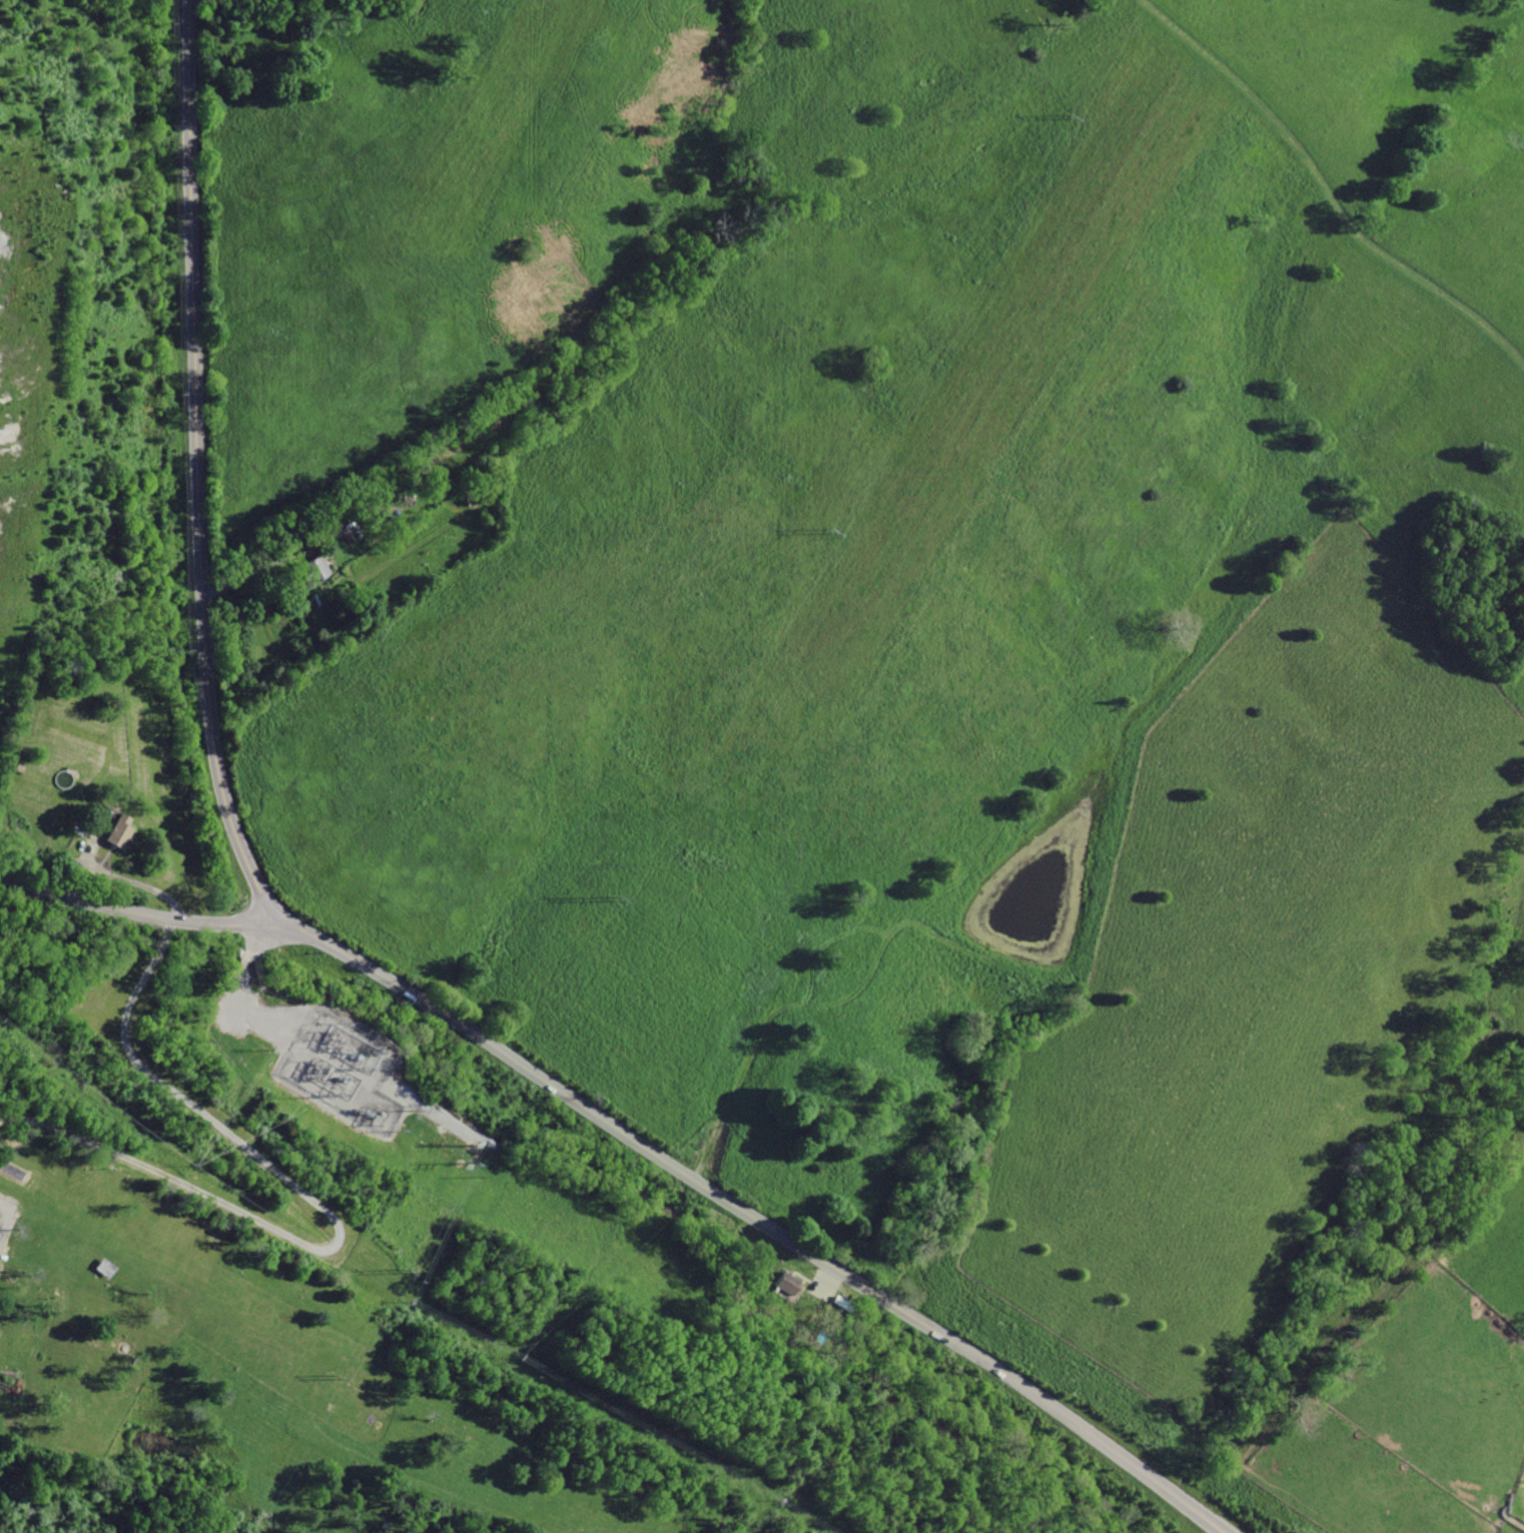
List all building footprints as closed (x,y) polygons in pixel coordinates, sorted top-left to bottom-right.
[(310,583),(330,574),(322,554),(302,563),(310,583)] [(126,825),(130,817),(119,812),(104,840),(120,849),(132,827),(126,825)] [(773,1289),(795,1302),(806,1282),(783,1270),(773,1289)]
